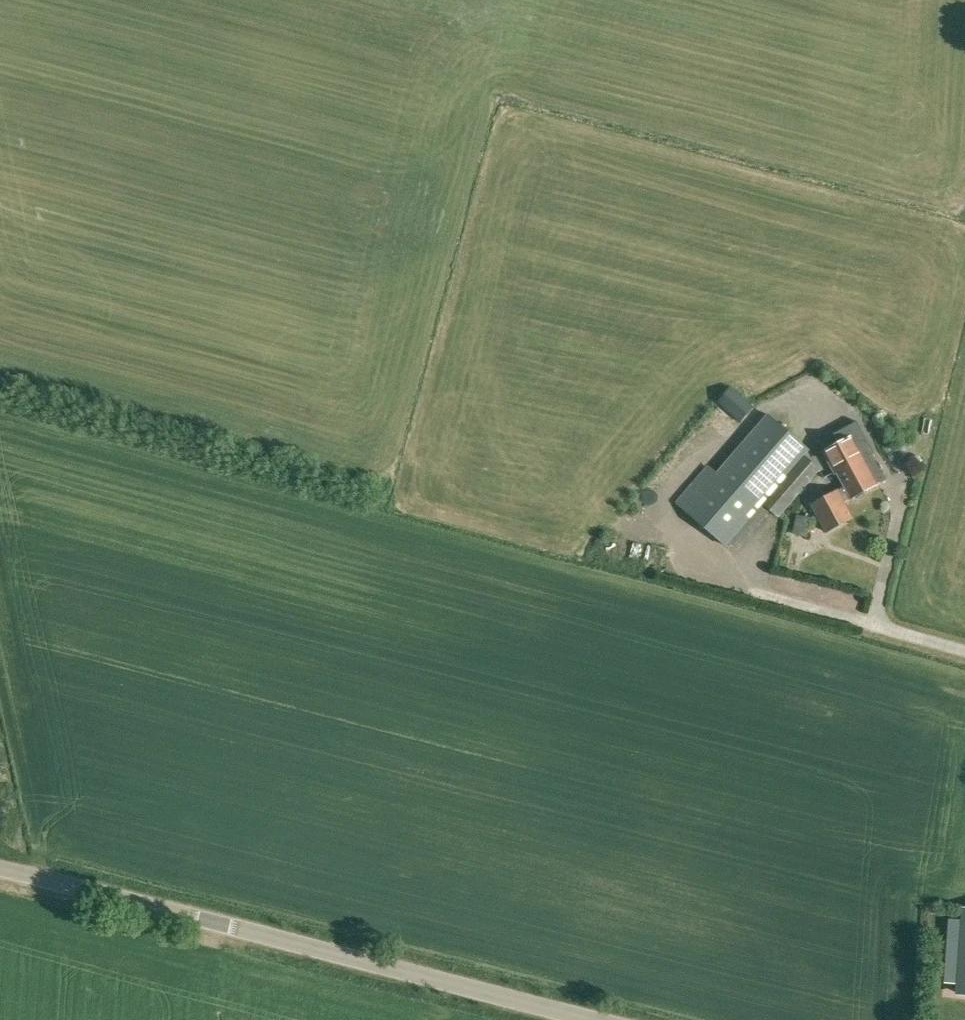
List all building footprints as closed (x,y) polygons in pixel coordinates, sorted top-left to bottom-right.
[(740,422),(751,409),(754,406),(731,386),(717,402),(740,422)] [(779,518),(821,469),(805,454),(809,448),(768,413),(717,472),(707,464),(674,502),(725,546),(729,542),(738,549),(770,511),(779,518)] [(835,474),(837,473),(851,499),(877,484),(886,480),(872,454),(874,453),(857,421),(818,442),(822,451),(835,474)] [(826,534),(855,519),(839,488),(810,504),(826,534)] [(807,538),(812,518),(796,514),(792,533),(807,538)] [(962,906),(960,933),(949,933),(946,966),(957,967),(955,994),(964,995),(964,906),(962,906)]
